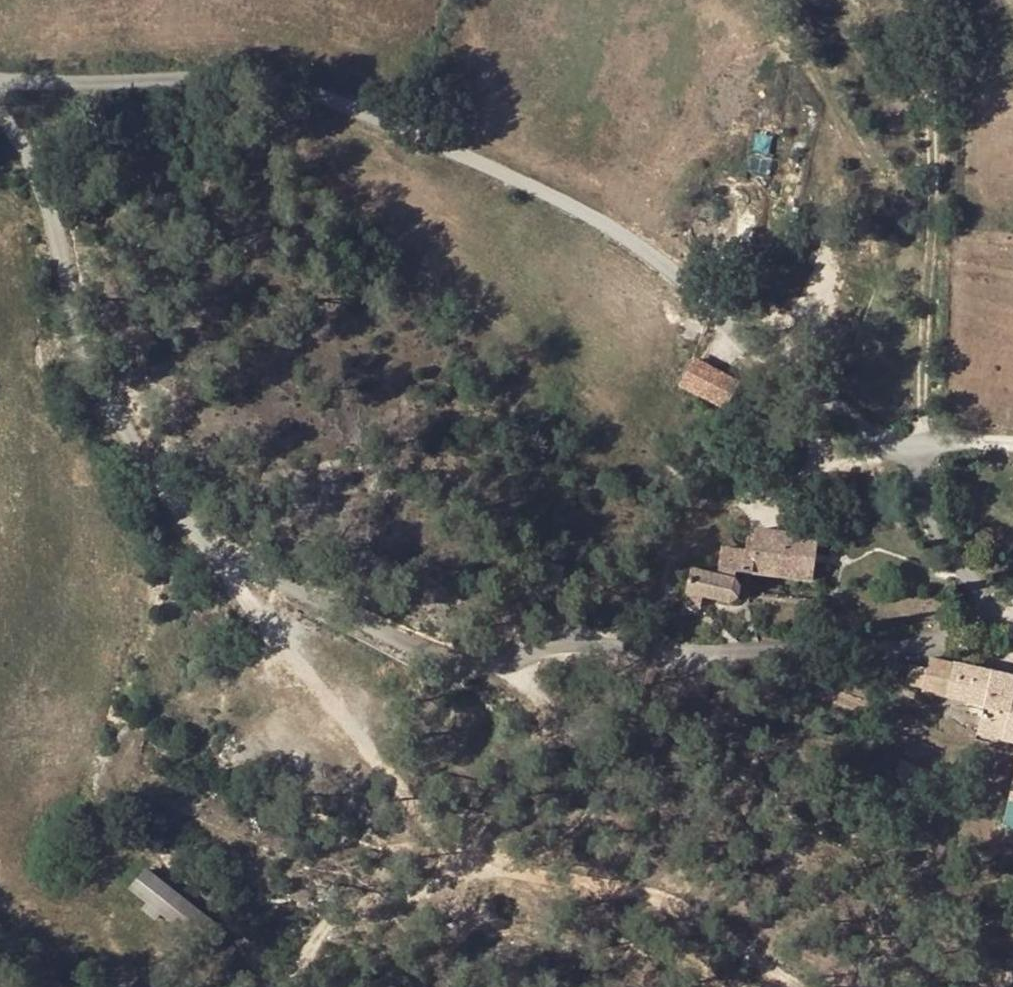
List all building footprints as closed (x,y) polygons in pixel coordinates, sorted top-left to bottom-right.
[(694,358),(679,387),(725,411),(740,382),(694,358)] [(720,547),(717,572),(738,575),(739,571),(815,580),(821,535),(753,527),(750,551),(720,547)] [(733,602),(738,575),(717,572),(689,568),(685,594),(696,596),(733,602)] [(927,654),(919,690),(985,706),(979,733),(1012,741),(1012,674),(927,654)] [(1012,826),(1012,781),(1003,824),(1012,826)] [(159,926),(167,915),(211,948),(224,931),(143,869),(130,888),(149,903),(141,913),(159,926)]
